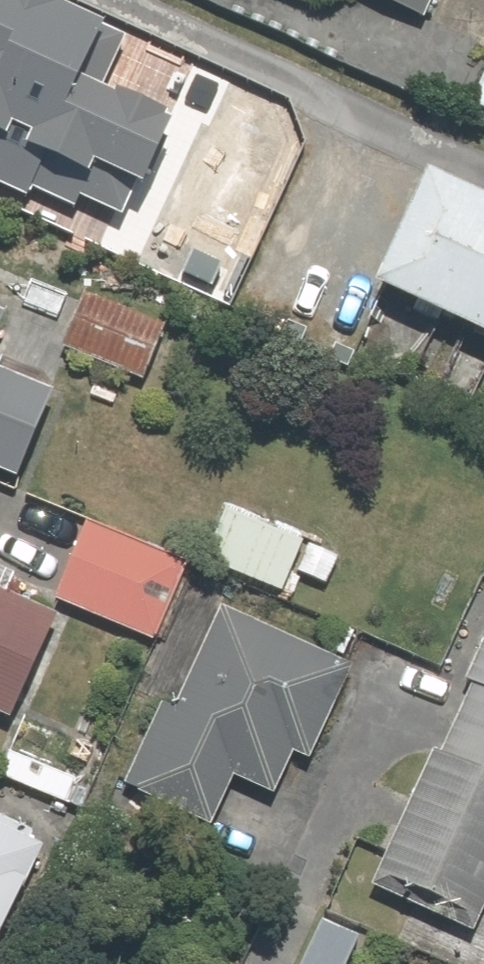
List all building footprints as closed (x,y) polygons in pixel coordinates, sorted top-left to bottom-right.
[(39,0),(24,0),(0,51),(0,195),(85,236),(88,230),(149,259),(182,192),(118,162),(144,109),(174,124),(197,72),(39,0)] [(436,0),(382,0),(427,20),(436,0)] [(483,345),(483,205),(432,180),(378,295),(483,345)] [(145,339),(75,307),(53,354),(123,387),(145,339)] [(18,474),(47,396),(0,378),(0,467),(18,474)] [(308,544),(224,509),(200,568),(283,603),(308,544)] [(82,525),(52,597),(151,638),(181,566),(82,525)] [(367,666),(222,603),(182,697),(165,690),(114,807),(276,877),(367,666)] [(13,712),(48,629),(0,608),(0,707),(13,712)] [(379,877),(483,922),(483,633),(379,877)] [(45,851),(30,845),(35,835),(0,820),(0,948),(45,851)] [(321,923),(303,963),(351,963),(361,941),(321,923)]
